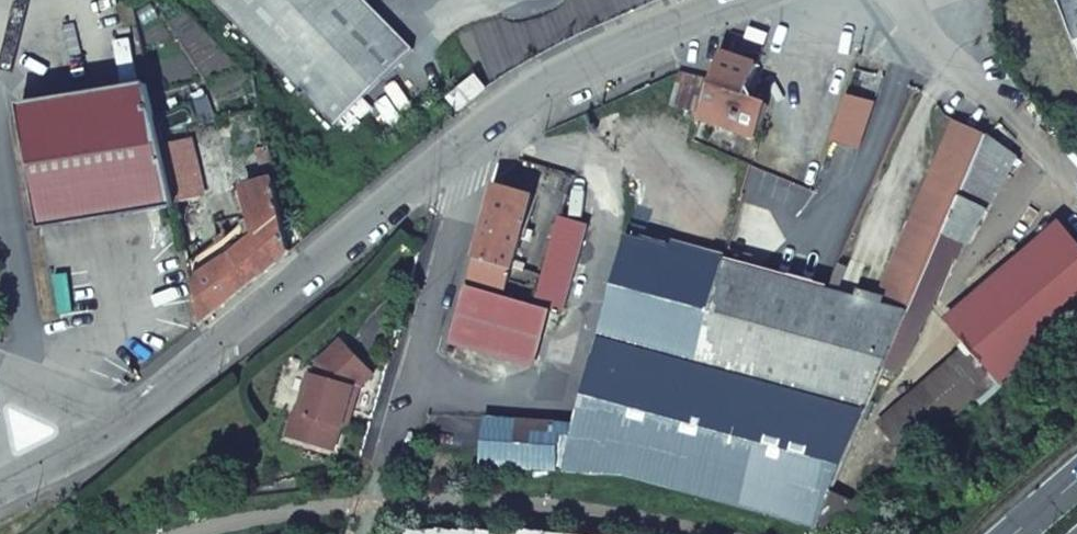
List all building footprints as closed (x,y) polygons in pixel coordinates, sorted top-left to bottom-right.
[(411,49),(364,0),(213,0),(334,124),(411,49)] [(1076,51),(1076,0),(1058,0),(1076,51)] [(696,123),(698,124),(755,142),(768,106),(758,103),(762,96),(747,93),(758,66),(722,53),(713,81),(682,72),(668,109),(699,118),(696,123)] [(460,111),(488,89),(476,76),(449,98),(460,111)] [(168,211),(147,84),(18,107),(40,232),(168,211)] [(941,231),(984,134),(955,121),(875,304),(907,313),(941,231)] [(984,134),(941,231),(974,246),(1016,157),(984,134)] [(290,252),(272,178),(245,186),(256,236),(193,286),(201,324),(249,285),(286,255),(290,252)] [(495,185),(469,282),(505,291),(526,221),(530,222),(533,211),(529,210),(533,196),(495,185)] [(562,213),(535,302),(565,308),(590,222),(562,213)] [(1059,222),(943,319),(966,344),(1003,385),(1076,322),(1076,244),(1059,222)] [(559,472),(562,472),(633,478),(662,484),(815,529),(907,313),(875,304),(626,233),(572,426),(559,472)] [(467,289),(450,344),(486,354),(533,369),(550,309),(467,289)] [(524,294),(521,300),(533,303),(534,297),(524,294)] [(351,411),(358,388),(372,374),(341,341),(317,363),(313,375),(308,374),(296,414),(293,413),(285,438),(331,452),(339,428),(344,409),(351,411)] [(1003,385),(966,344),(874,423),(911,466),(1003,385)] [(345,430),(351,411),(344,409),(339,428),(345,430)] [(479,437),(478,470),(559,472),(572,426),(483,418),(479,437)]
